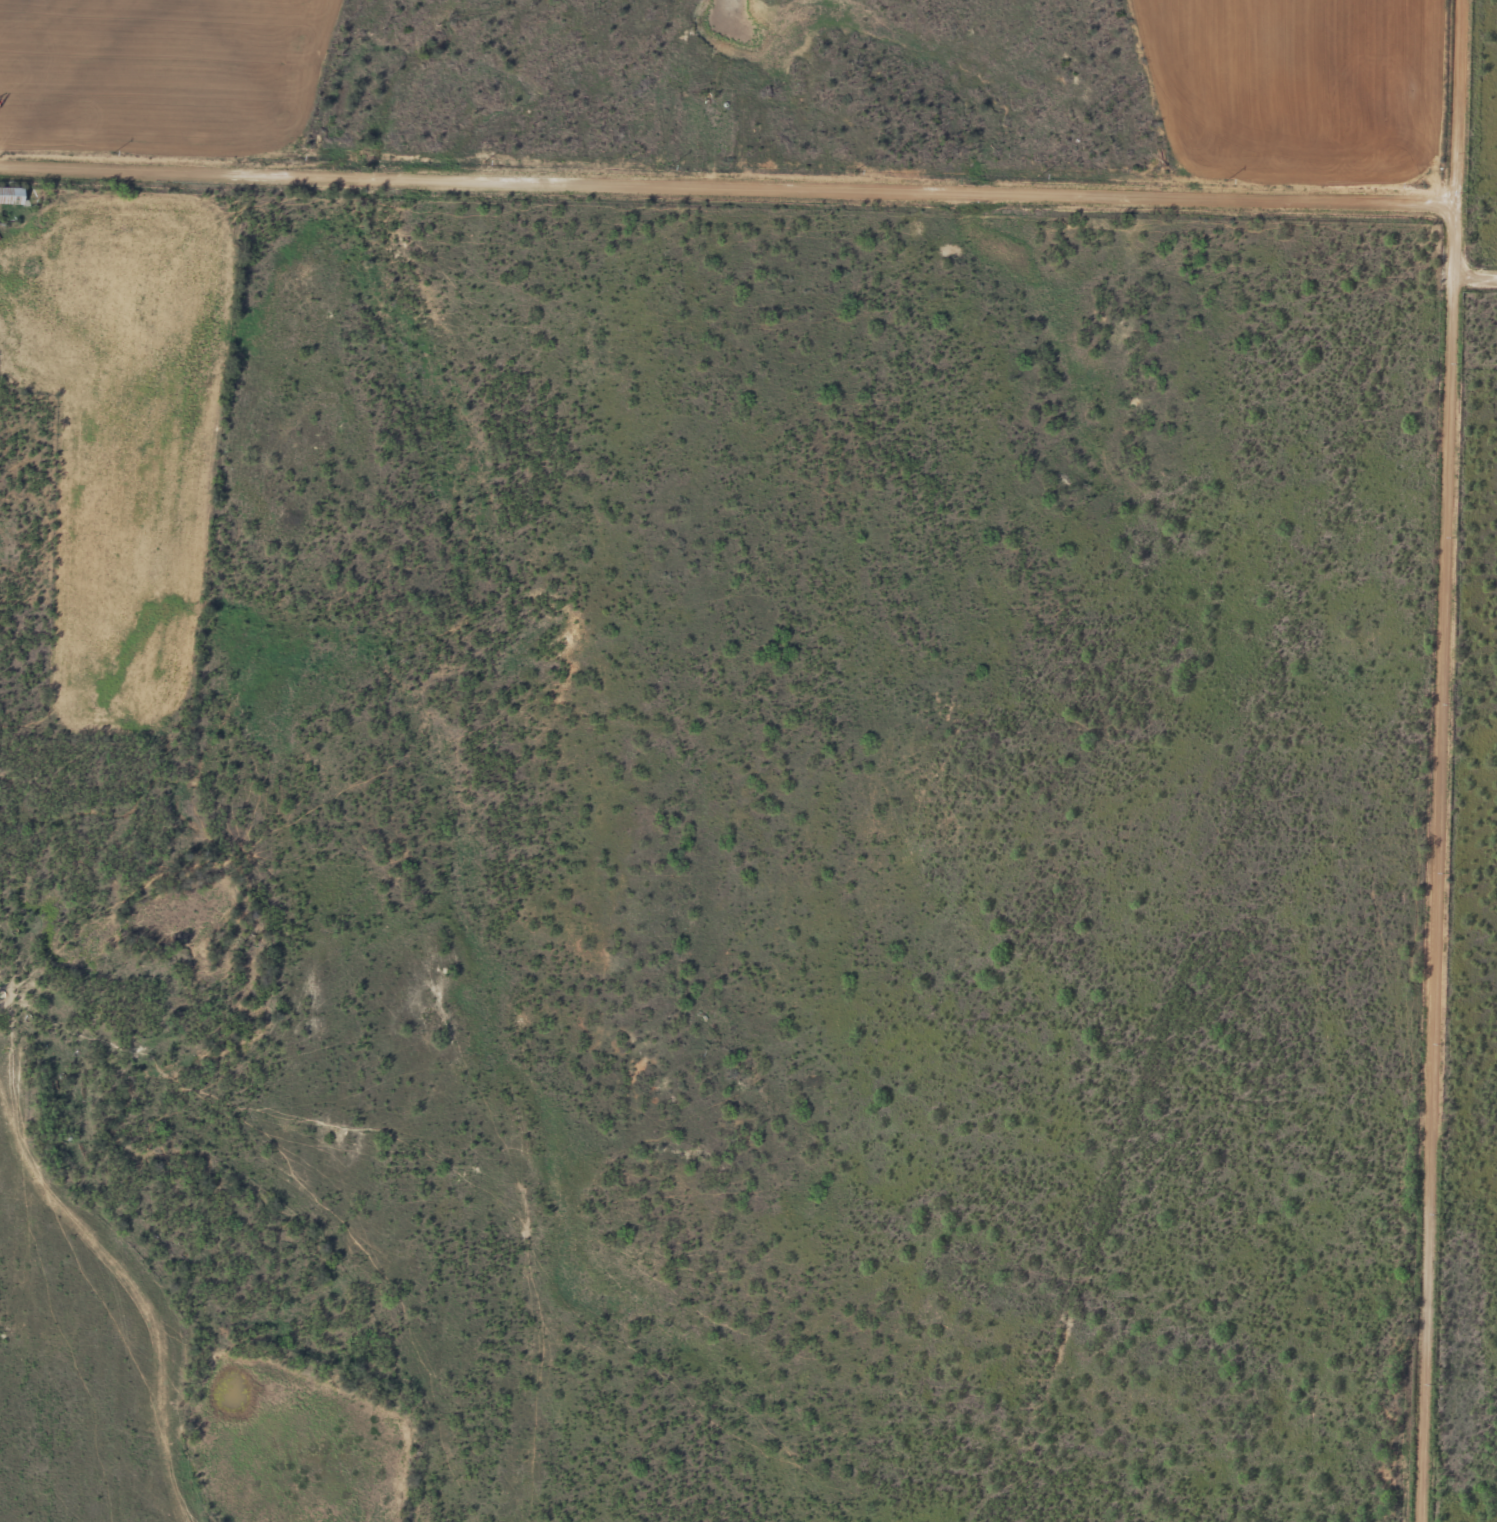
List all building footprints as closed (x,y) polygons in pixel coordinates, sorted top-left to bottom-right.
[(23,188),(0,188),(0,205),(23,205),(23,188)]
